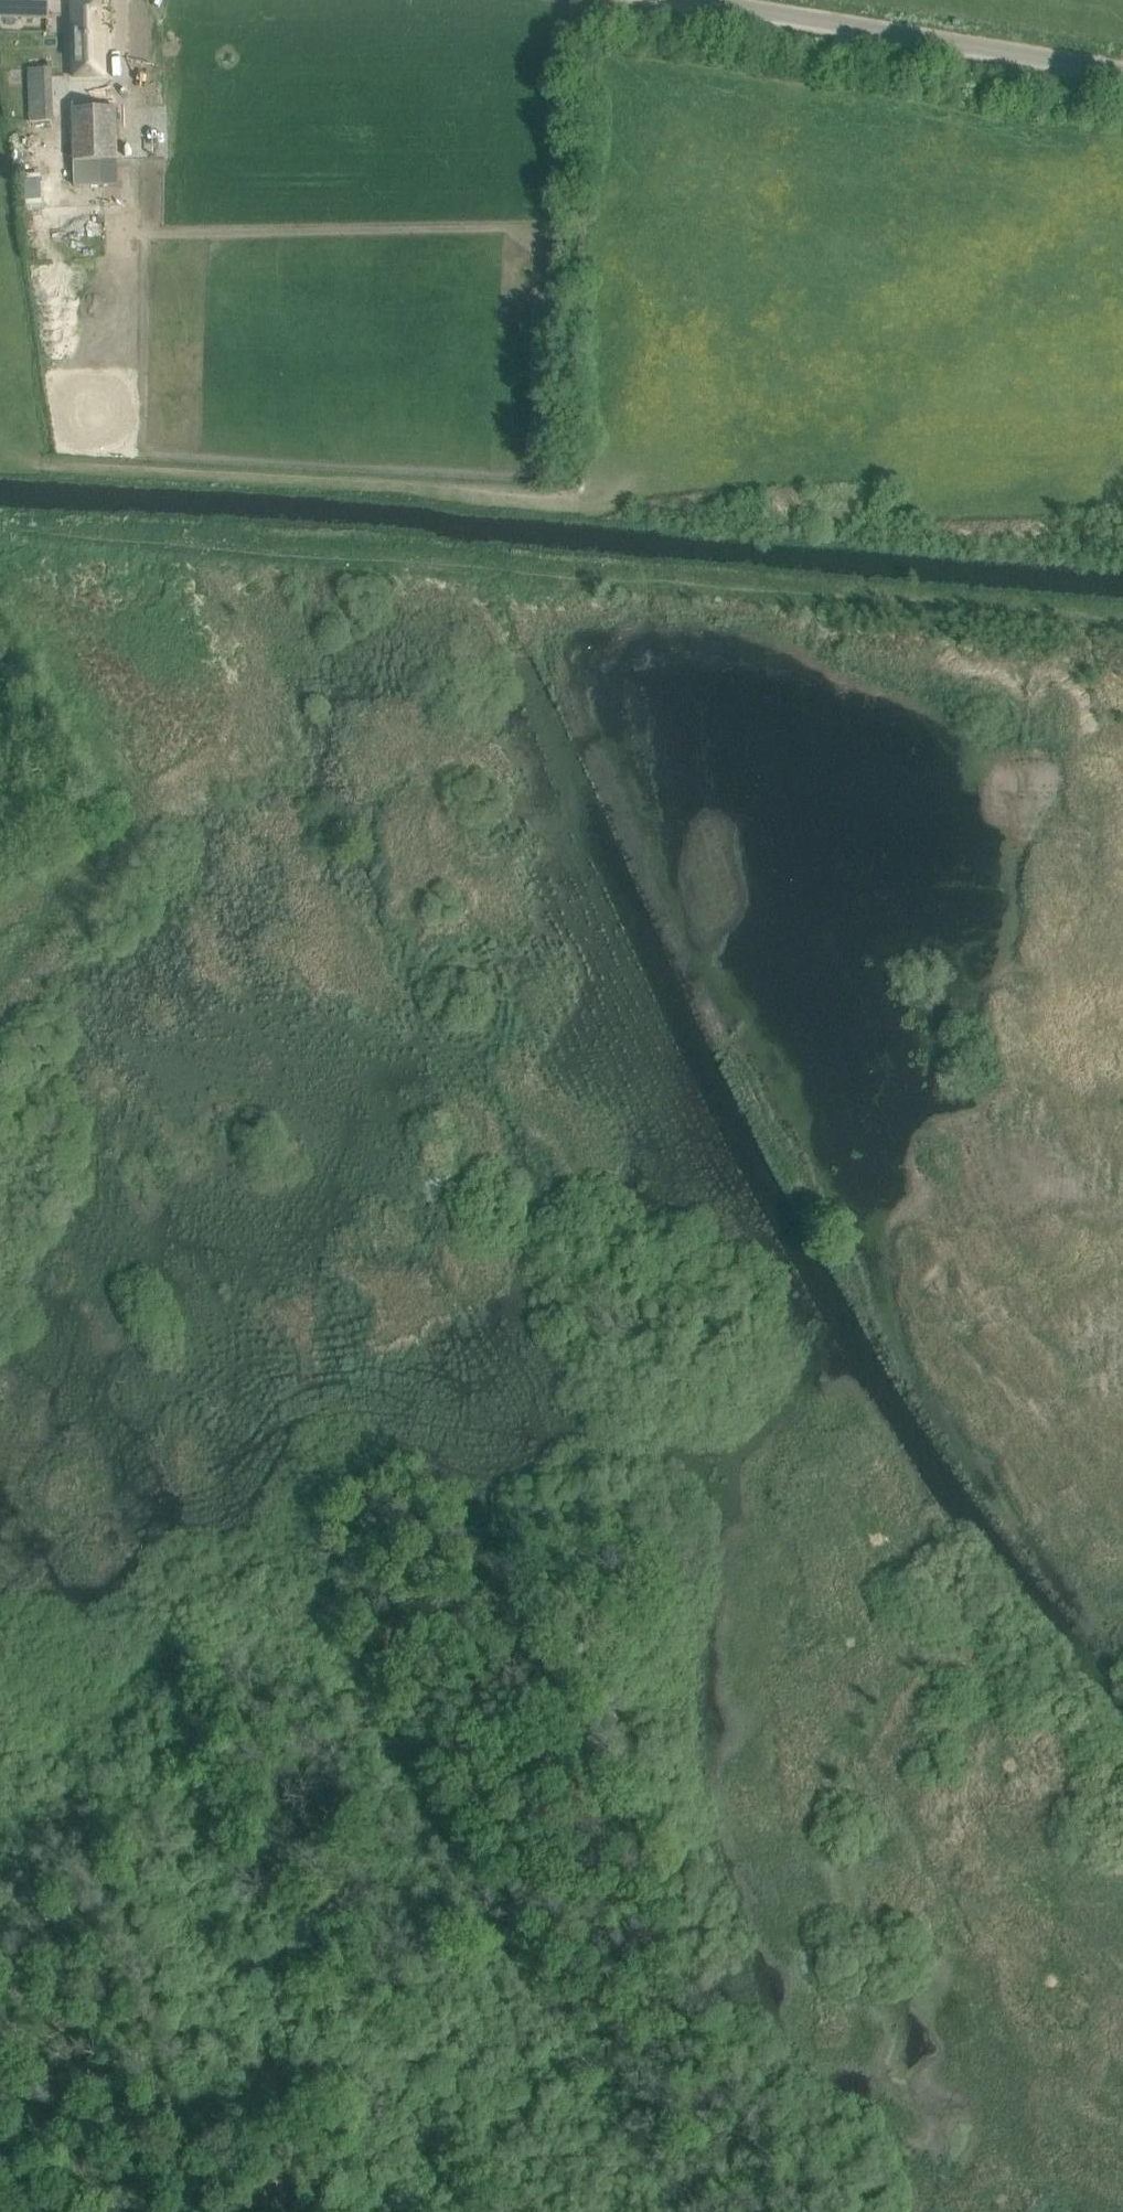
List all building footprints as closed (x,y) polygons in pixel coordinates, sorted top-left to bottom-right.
[(49,1),(49,0),(0,0),(0,17),(49,18),(49,1)] [(73,77),(104,76),(103,0),(91,0),(71,0),(73,77)] [(51,120),(50,45),(26,46),(28,121),(51,120)] [(116,107),(72,108),(74,186),(102,185),(102,161),(117,160),(116,107)] [(43,173),(26,174),(27,206),(44,205),(43,173)]
